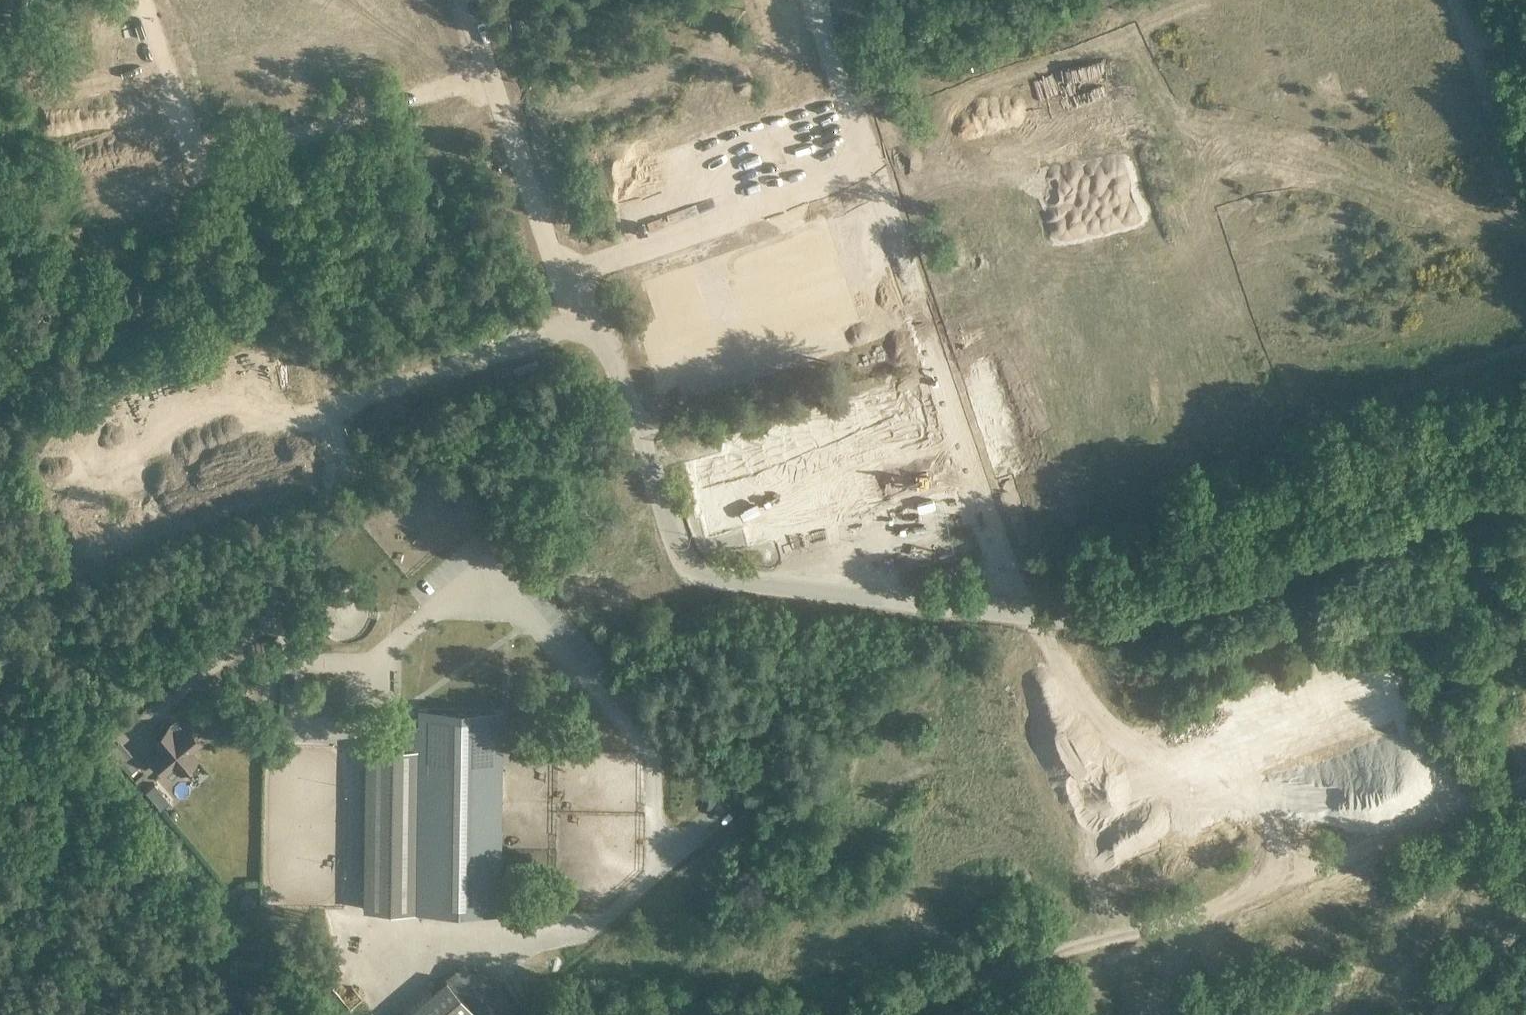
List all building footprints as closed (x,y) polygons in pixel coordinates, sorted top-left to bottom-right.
[(366,746),(363,908),(499,910),(502,709),(418,708),(418,728),(394,727),(394,747),(366,746)] [(186,727),(181,731),(175,723),(155,740),(162,747),(153,755),(166,770),(174,762),(180,769),(195,756),(189,750),(198,742),(186,727)] [(161,808),(169,801),(154,783),(146,790),(161,808)] [(251,898),(243,905),(248,911),(257,905),(256,904),(251,898)] [(403,1014),(466,1014),(473,1009),(473,1008),(472,1007),(499,984),(483,965),(475,973),(465,962),(403,1014)]
